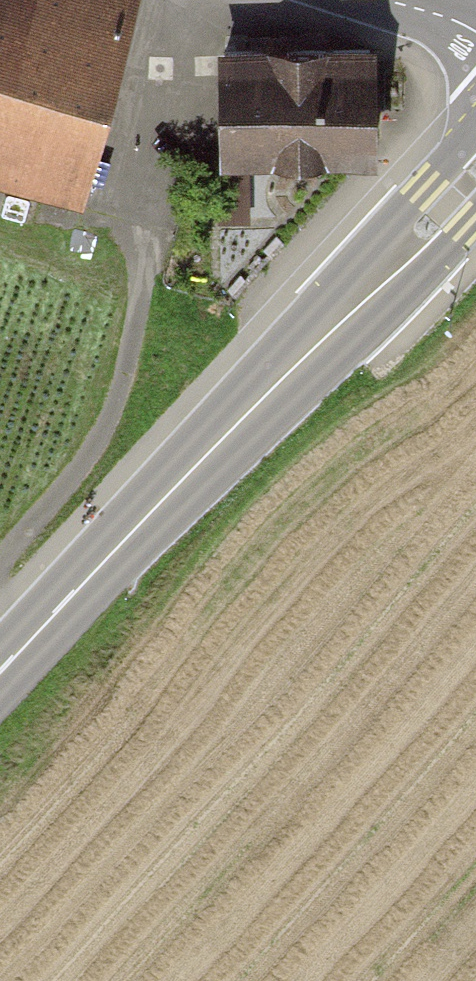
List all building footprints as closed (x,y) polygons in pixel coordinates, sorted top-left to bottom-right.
[(83,203),(141,0),(0,0),(0,180),(83,203)] [(373,35),(225,38),(227,148),(375,145),(373,35)]
